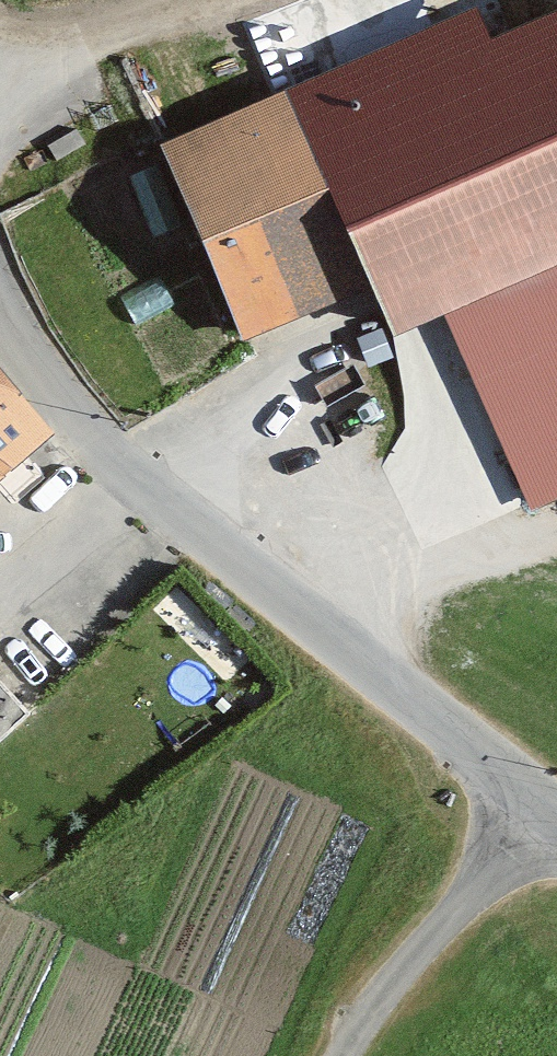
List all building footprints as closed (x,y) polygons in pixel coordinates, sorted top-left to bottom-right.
[(494,37),(479,3),(159,142),(245,340),(375,284),(396,331),(446,309),(534,509),(556,499),(556,10),(494,37)] [(0,389),(0,500),(53,459),(0,389)] [(36,703),(0,664),(0,736),(36,703)]
